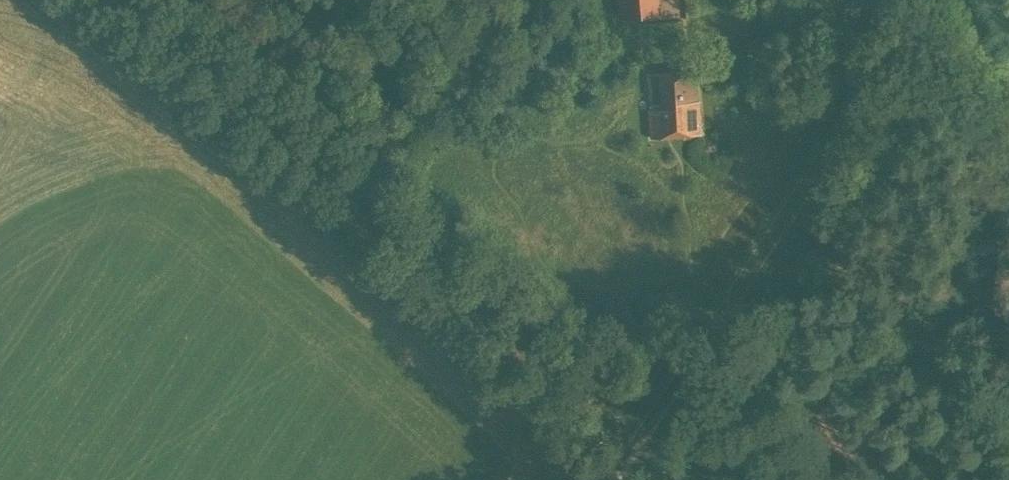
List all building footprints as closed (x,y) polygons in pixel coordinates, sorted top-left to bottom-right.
[(660,13),(658,0),(616,0),(618,17),(660,13)] [(648,74),(651,137),(700,133),(694,70),(648,74)]
